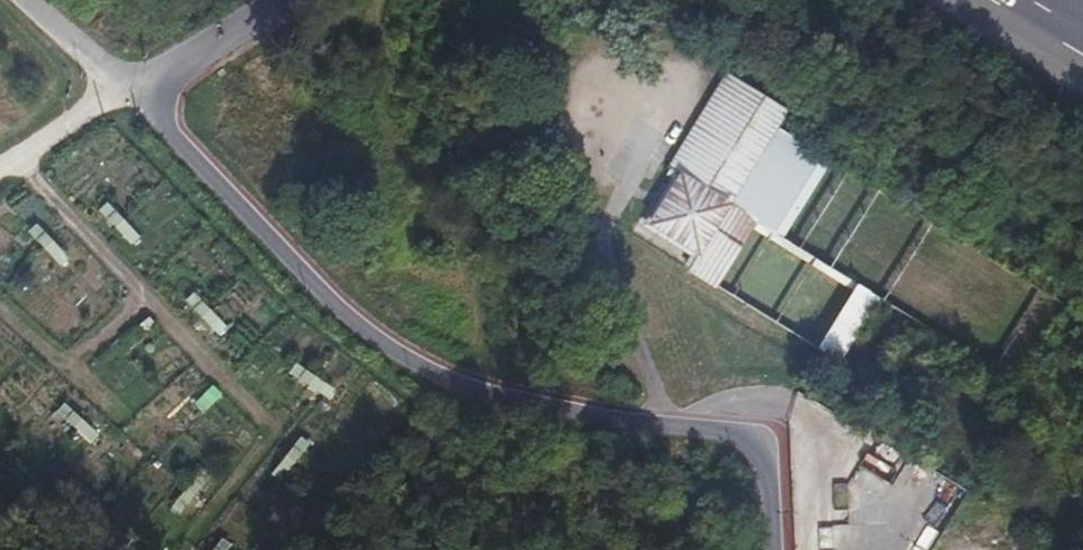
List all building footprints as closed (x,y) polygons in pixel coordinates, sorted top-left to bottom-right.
[(784,107),(724,70),(666,166),(677,172),(648,219),(697,250),(726,201),(778,118),(784,107)] [(778,118),(726,201),(754,219),(776,232),(827,148),(778,118)] [(99,209),(133,240),(142,231),(108,200),(99,209)] [(754,219),(726,201),(697,250),(687,265),(716,283),(754,219)] [(59,263),(69,256),(49,227),(39,235),(59,263)] [(878,295),(856,281),(818,345),(839,358),(878,295)] [(140,340),(158,323),(149,313),(130,330),(140,340)] [(297,359),(289,370),(328,397),(336,385),(297,359)] [(302,436),(271,470),(280,477),(311,443),(302,436)] [(913,489),(936,500),(943,485),(920,474),(913,489)] [(832,549),(860,549),(858,523),(831,525),(832,549)]
